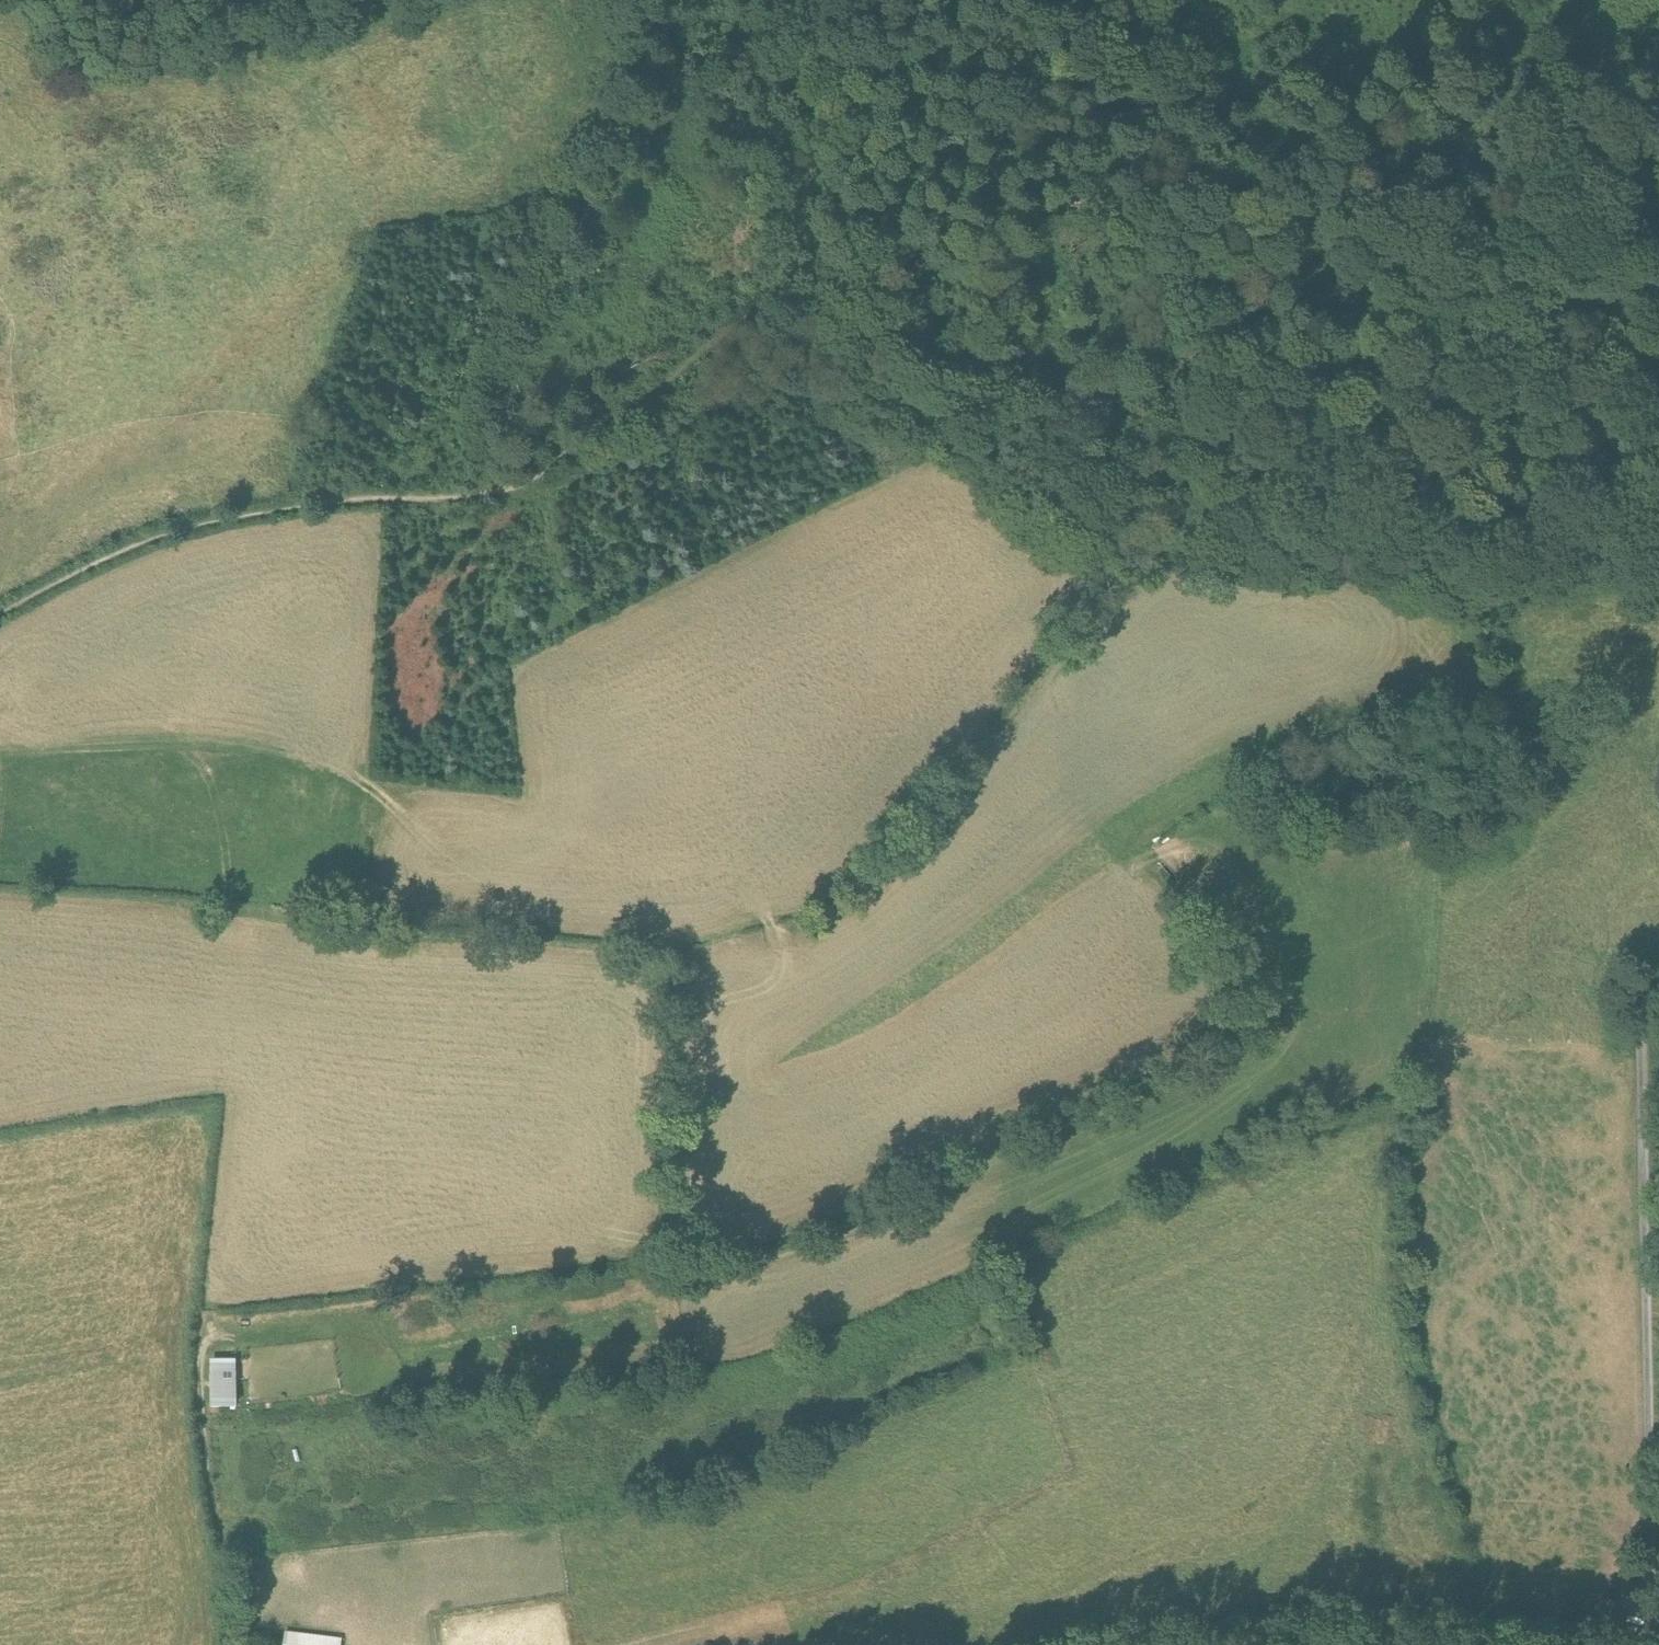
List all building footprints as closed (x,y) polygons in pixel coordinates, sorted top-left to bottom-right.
[(226,1414),(228,1366),(201,1365),(199,1413),(226,1414)]
